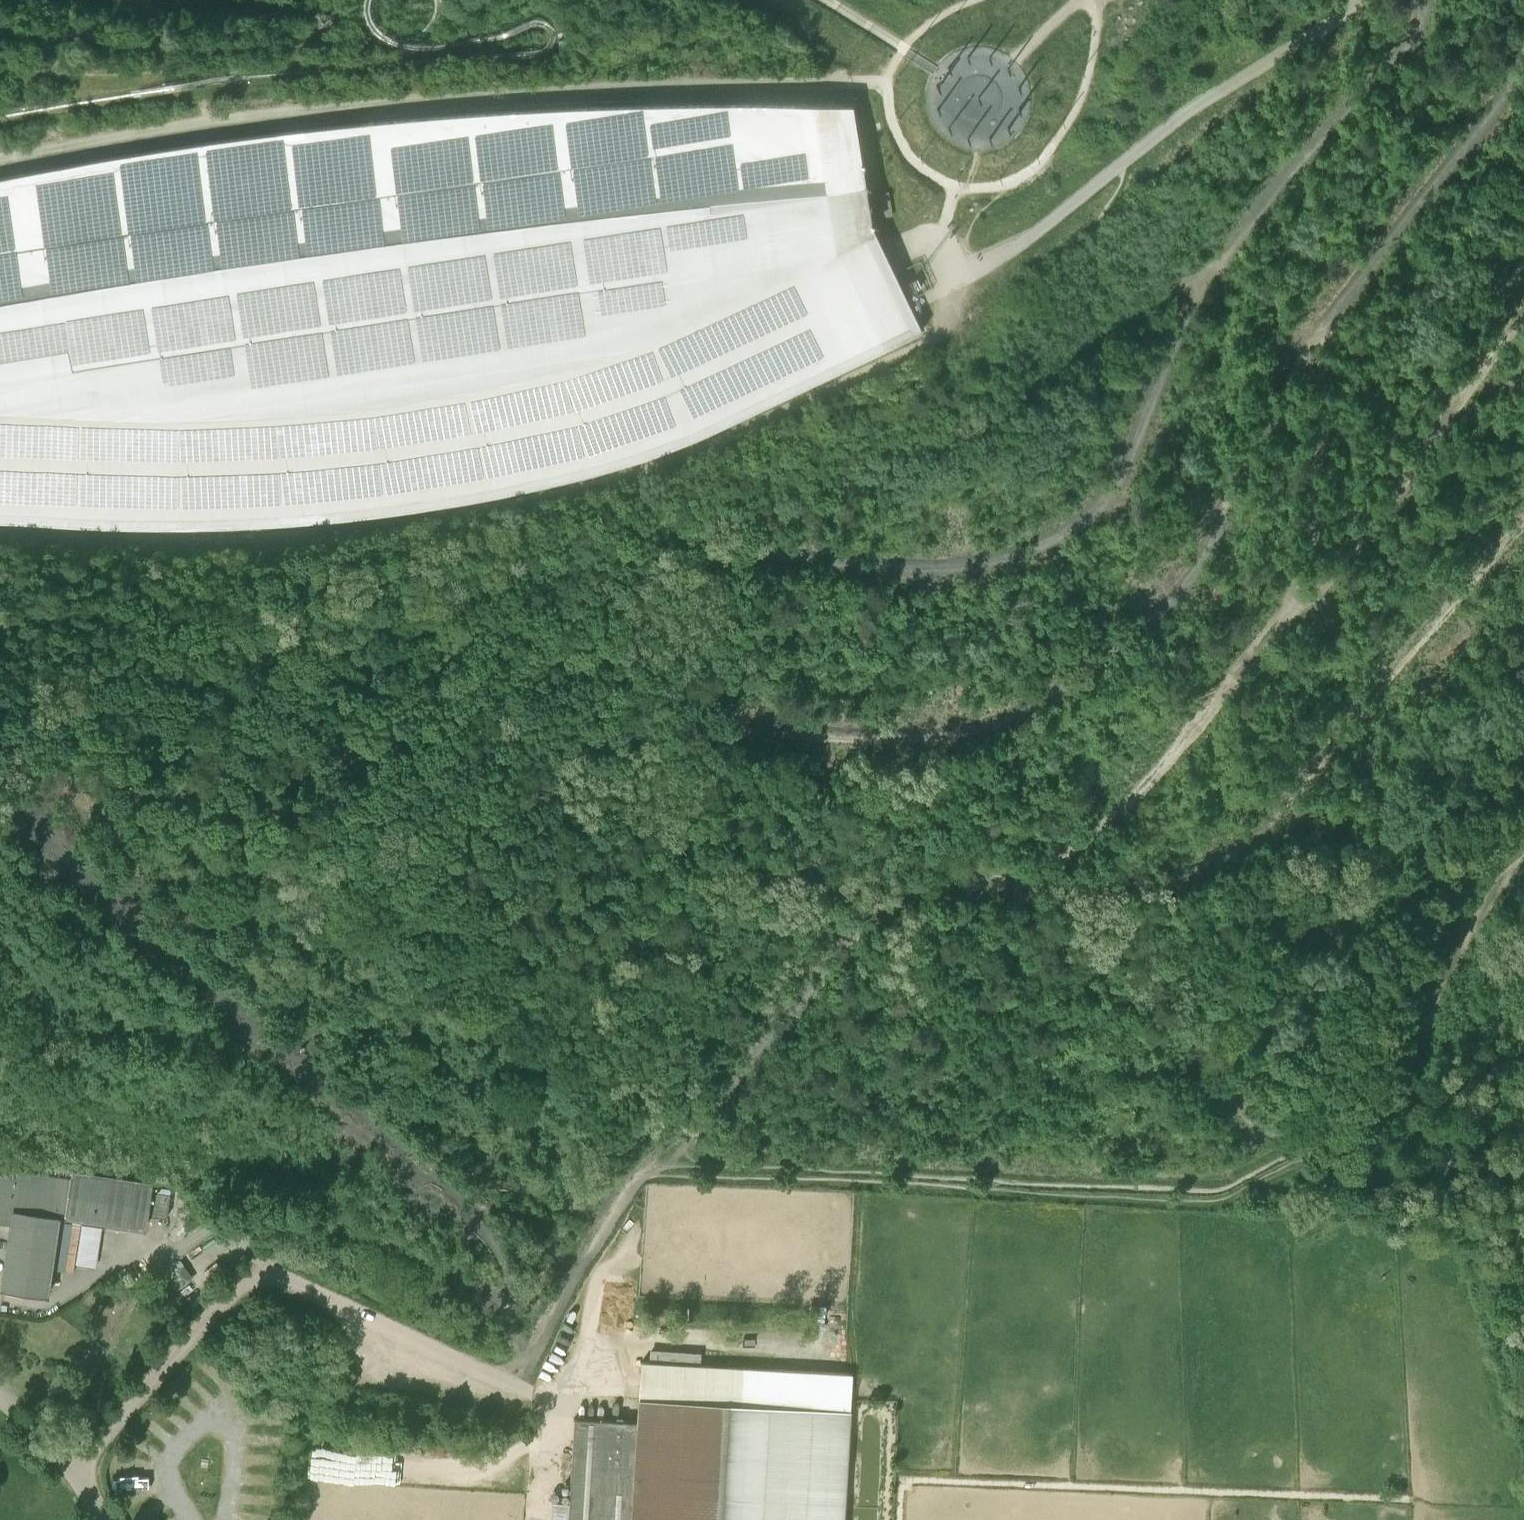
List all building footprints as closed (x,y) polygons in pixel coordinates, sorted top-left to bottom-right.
[(558,40),(558,46),(559,53),(572,52),(572,45),(571,39),(558,40)] [(922,330),(896,275),(884,250),(870,221),(866,193),(852,102),(811,101),(773,101),(712,101),(648,103),(602,104),(525,108),(467,112),(392,118),(326,125),(251,135),(189,143),(136,152),(87,160),(20,173),(0,177),(0,520),(62,523),(122,526),(180,526),(201,526),(222,525),(242,524),(274,522),(305,520),(326,518),(347,516),(372,513),(384,512),(417,507),(450,502),(473,498),(495,494),(528,487),(573,477),(585,474),(596,471),(619,465),(630,461),(652,454),(664,449),(686,441),(696,436),(707,431),(718,426),(729,421),(922,330)] [(13,1221),(3,1289),(46,1296),(58,1212),(146,1225),(148,1214),(152,1190),(153,1182),(72,1170),(71,1177),(18,1169),(17,1177),(0,1175),(0,1219),(13,1221)] [(171,1193),(152,1190),(148,1214),(167,1217),(171,1193)] [(641,1360),(638,1421),(574,1417),(569,1503),(554,1502),(552,1519),(844,1519),(852,1372),(641,1360)] [(315,1477),(393,1480),(395,1452),(316,1449),(315,1477)]
